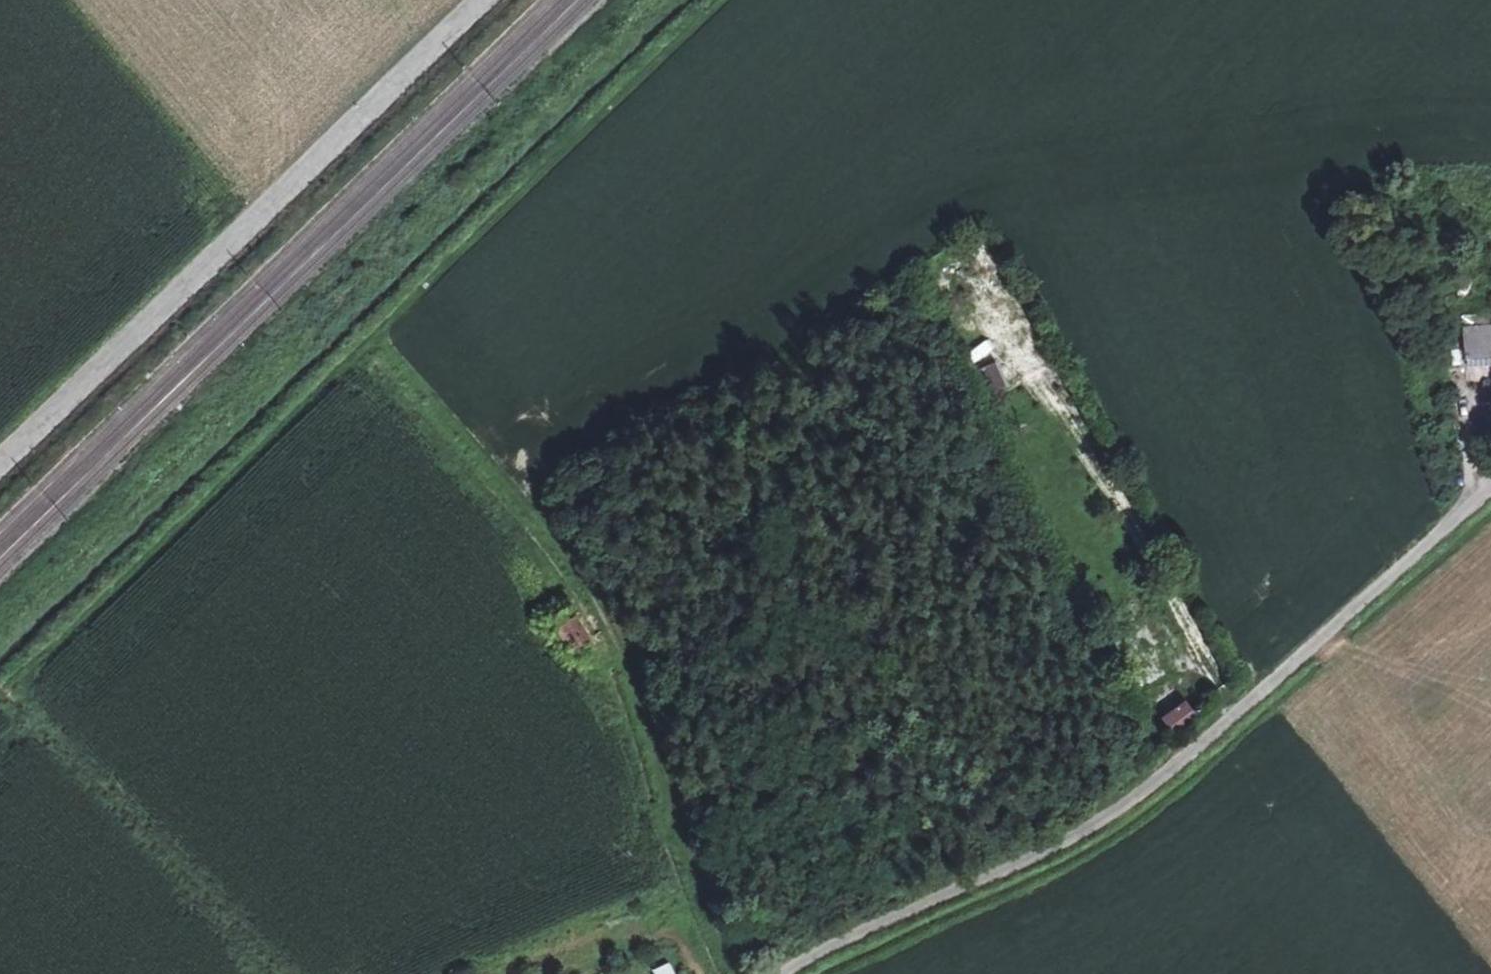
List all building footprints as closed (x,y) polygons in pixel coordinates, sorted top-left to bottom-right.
[(1463,322),(1464,367),(1490,367),(1490,321),(1463,322)] [(976,368),(987,392),(1008,382),(996,358),(976,368)] [(574,612),(558,621),(572,644),(588,635),(574,612)] [(1165,689),(1146,702),(1159,720),(1178,707),(1165,689)] [(1178,707),(1159,720),(1169,734),(1187,720),(1178,707)] [(654,973),(674,973),(668,960),(652,967),(654,973)]
